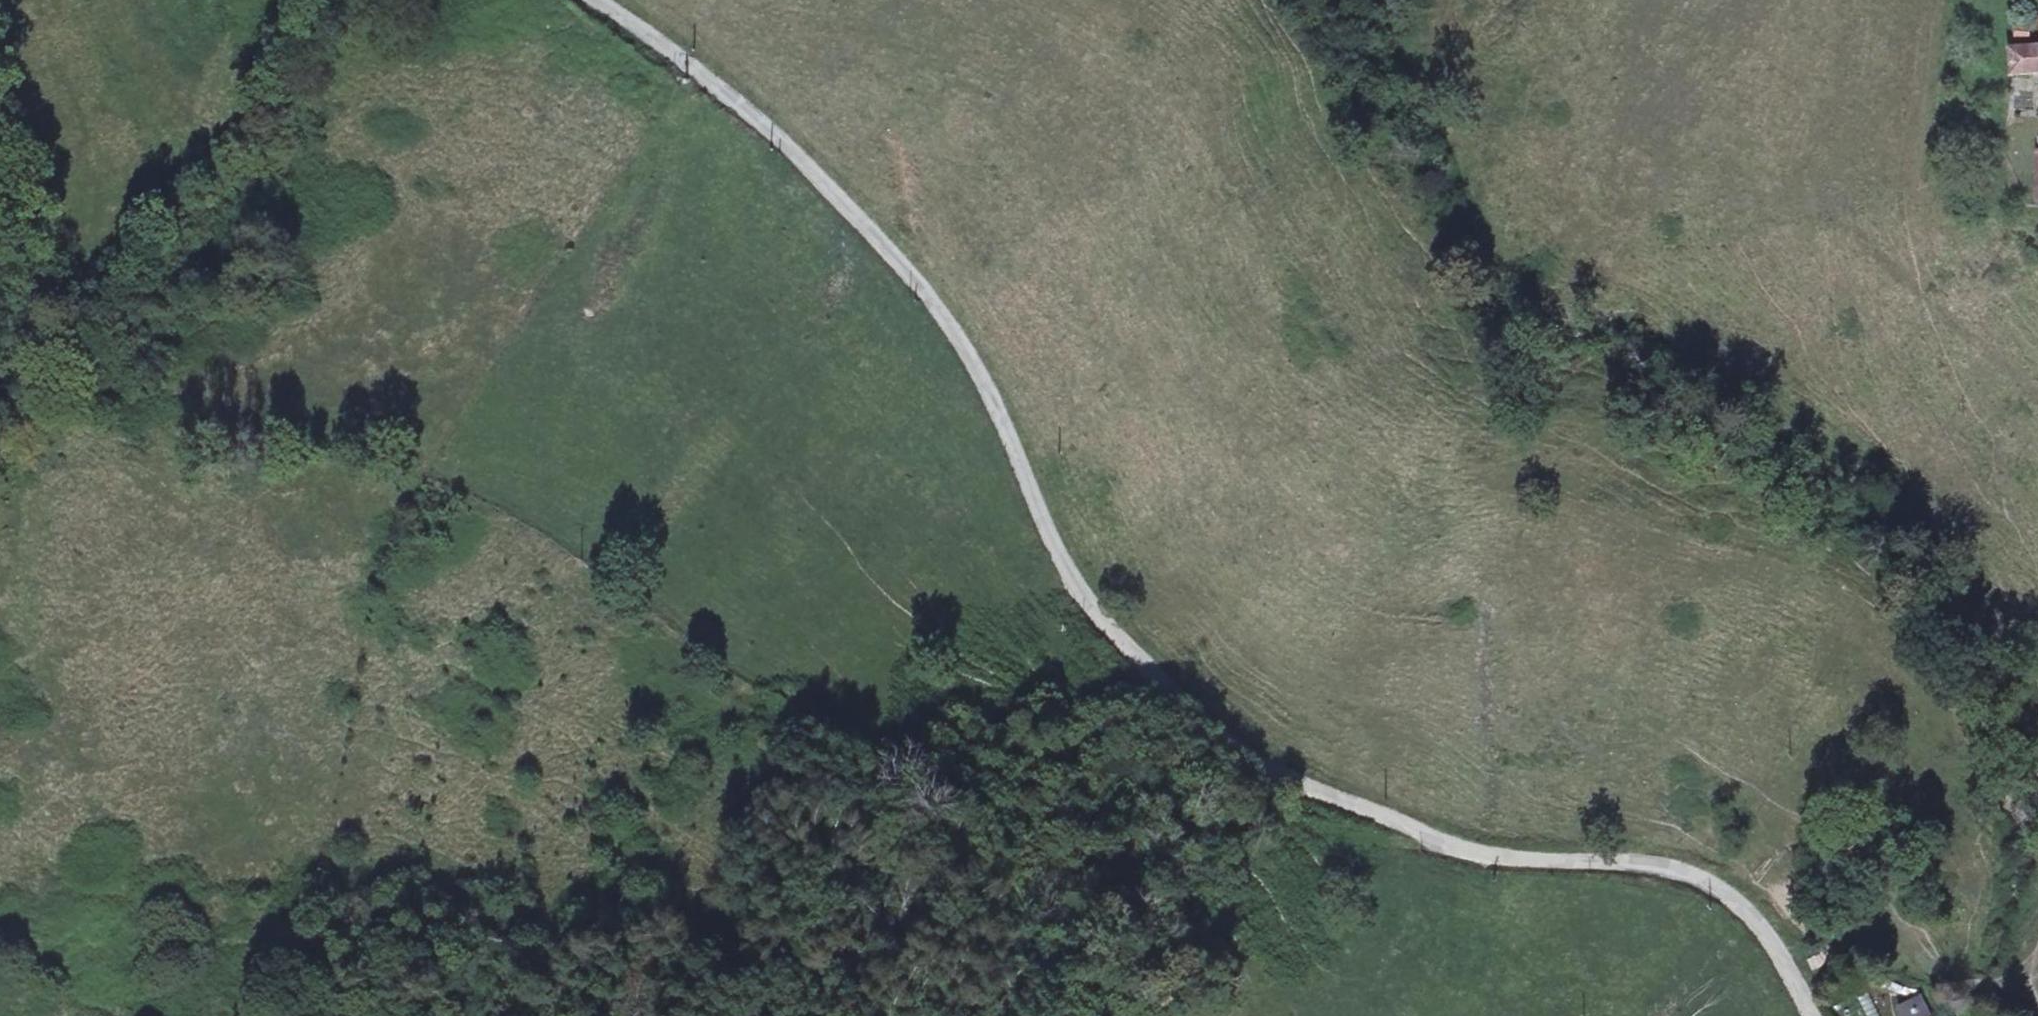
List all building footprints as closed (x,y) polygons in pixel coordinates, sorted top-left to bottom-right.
[(2012,69),(2037,66),(2037,45),(2007,50),(2012,69)] [(1857,1015),(1877,1015),(1871,993),(1852,998),(1857,1015)] [(1919,997),(1896,1009),(1899,1015),(1929,1015),(1919,997)]
